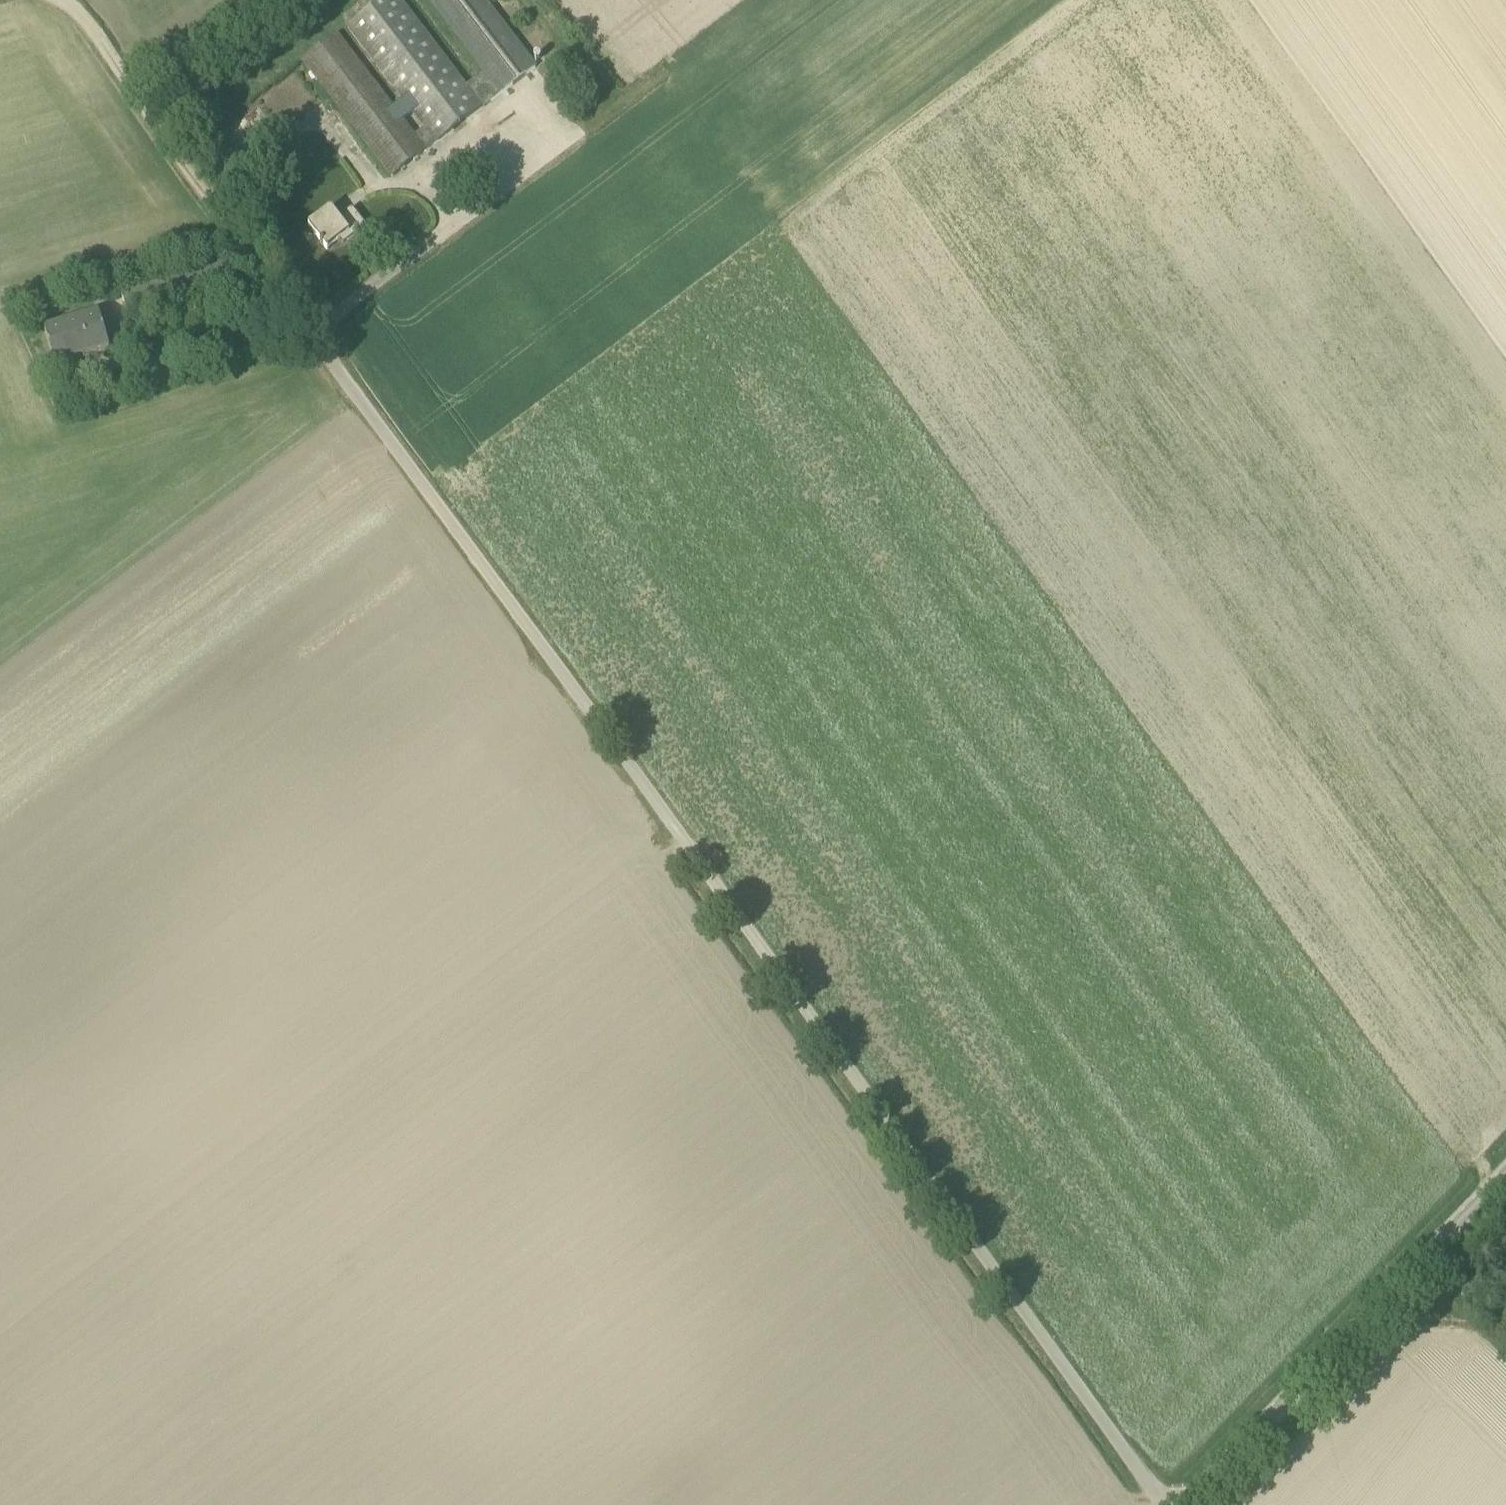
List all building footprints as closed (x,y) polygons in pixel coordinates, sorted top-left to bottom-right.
[(467,87),(401,0),(385,0),(348,28),(426,129),(416,137),(427,152),(483,109),(467,87)] [(521,49),(483,0),(430,0),(485,73),(467,87),(483,109),(536,68),(521,49)] [(427,152),(416,137),(338,35),(304,61),(393,177),(427,152)] [(339,219),(331,209),(309,226),(321,243),(323,246),(324,246),(328,250),(346,236),(349,240),(367,227),(353,209),(339,219)] [(38,308),(55,365),(110,349),(93,292),(38,308)]
